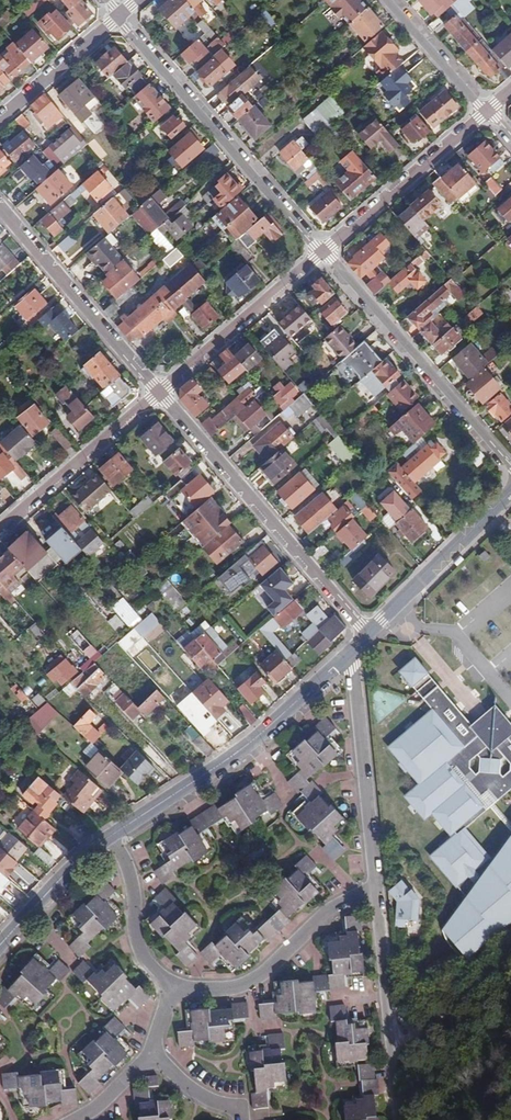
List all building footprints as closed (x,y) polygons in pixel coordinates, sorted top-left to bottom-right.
[(47,0),(37,0),(23,12),(28,17),(47,0)] [(79,0),(63,0),(71,9),(80,1),(79,0)] [(186,0),(171,0),(160,9),(177,28),(192,15),(196,12),(186,0)] [(203,0),(186,0),(196,12),(200,17),(206,12),(198,4),(203,0)] [(368,8),(361,0),(334,0),(352,21),(368,8)] [(438,16),(439,15),(446,9),(452,4),(449,0),(420,0),(432,14),(435,12),(438,16)] [(71,9),(67,13),(78,25),(92,14),(80,1),(71,9)] [(456,1),(452,4),(456,9),(468,22),(468,23),(472,19),(456,1)] [(456,9),(452,4),(446,9),(450,15),(456,9)] [(384,26),(368,8),(352,21),(349,24),(365,43),(384,26)] [(14,19),(8,12),(0,19),(0,28),(2,30),(14,19)] [(57,12),(44,23),(57,38),(71,27),(57,12)] [(196,21),(200,17),(196,12),(192,15),(196,21)] [(264,12),(260,15),(271,28),(275,25),(264,12)] [(438,16),(427,25),(432,31),(445,21),(439,15),(438,16)] [(452,33),(467,51),(478,42),(464,25),(455,16),(448,22),(456,30),(452,33)] [(206,33),(210,29),(200,17),(196,21),(206,33)] [(234,37),(245,28),(240,22),(230,31),(234,37)] [(478,42),(481,39),(468,23),(468,22),(464,25),(478,42)] [(271,28),(276,34),(280,30),(275,25),(271,28)] [(216,52),(219,50),(225,46),(220,40),(210,29),(206,33),(205,34),(208,37),(213,43),(210,45),(216,52)] [(15,46),(31,63),(48,48),(33,31),(15,46)] [(220,40),(225,46),(234,37),(230,31),(220,40)] [(205,34),(196,41),(199,45),(208,37),(205,34)] [(395,39),(379,52),(391,66),(406,53),(395,39)] [(510,76),(510,73),(508,69),(495,54),(481,39),(478,42),(467,51),(485,72),(489,69),(494,74),(499,69),(508,79),(510,76)] [(510,66),(510,40),(495,54),(508,69),(510,66)] [(198,60),(206,53),(204,50),(199,45),(196,41),(181,54),(189,63),(196,58),(198,60)] [(13,79),(31,63),(15,46),(13,43),(6,49),(9,53),(3,59),(10,67),(6,71),(13,79)] [(206,53),(210,57),(216,52),(210,45),(204,50),(206,53)] [(113,74),(127,62),(114,47),(109,52),(108,51),(100,58),(101,59),(95,64),(107,78),(113,74)] [(216,52),(210,57),(212,59),(197,72),(210,87),(233,66),(219,50),(216,52)] [(137,95),(148,85),(141,77),(143,75),(133,65),(131,67),(127,62),(113,74),(126,89),(129,87),(137,95)] [(221,90),(216,94),(228,108),(241,96),(259,79),(248,67),(221,90)] [(415,87),(398,67),(381,82),(387,90),(383,94),(399,111),(416,97),(411,91),(415,87)] [(4,87),(3,85),(9,81),(0,71),(0,91),(4,87)] [(95,96),(80,79),(59,97),(79,121),(89,113),(84,106),(95,96)] [(381,82),(376,86),(383,94),(387,90),(381,82)] [(316,94),(323,88),(318,83),(312,88),(316,94)] [(267,95),(272,91),(266,84),(253,96),(258,102),(267,95)] [(203,97),(207,102),(216,94),(221,90),(216,85),(203,97)] [(137,102),(154,122),(170,109),(165,103),(153,89),(137,102)] [(444,92),(420,112),(433,128),(457,107),(444,92)] [(62,116),(44,95),(30,107),(48,128),(62,116)] [(258,102),(257,103),(261,108),(272,99),(267,95),(258,102)] [(300,119),(315,137),(322,131),(330,125),(344,113),(329,95),(300,119)] [(228,108),(238,120),(252,108),(241,96),(228,108)] [(252,108),(238,120),(255,138),(270,125),(254,106),(252,108)] [(22,114),(15,120),(25,131),(32,124),(22,114)] [(430,132),(415,114),(410,119),(412,121),(401,131),(411,144),(416,140),(418,142),(430,132)] [(173,116),(161,127),(171,137),(184,125),(179,119),(176,120),(173,116)] [(371,149),(389,134),(386,132),(374,117),(356,133),(371,149)] [(71,127),(79,136),(84,132),(76,122),(71,127)] [(341,138),(330,125),(322,131),(334,144),(341,138)] [(193,131),(190,128),(185,132),(188,136),(193,131)] [(84,132),(79,136),(82,140),(87,146),(94,139),(86,130),(84,132)] [(87,146),(82,140),(79,142),(68,131),(43,152),(59,170),(87,146)] [(200,139),(193,131),(188,136),(169,152),(173,156),(168,161),(177,173),(183,167),(182,167),(203,148),(197,141),(200,139)] [(24,132),(5,149),(16,162),(35,146),(24,132)] [(295,171),(307,160),(299,151),(306,145),(300,139),(294,144),(293,142),(279,153),(295,171)] [(486,142),(469,157),(482,171),(487,167),(493,173),(504,164),(486,142)] [(217,151),(212,145),(199,156),(205,162),(217,151)] [(0,149),(0,178),(8,171),(5,168),(12,162),(0,149)] [(54,174),(59,170),(43,152),(41,149),(36,153),(38,156),(45,163),(54,174)] [(349,200),(375,178),(351,150),(339,161),(347,172),(335,183),(349,200)] [(22,170),(38,188),(51,177),(45,170),(44,171),(40,167),(45,163),(38,156),(22,170)] [(305,177),(306,180),(317,171),(311,164),(306,167),(310,172),(305,177)] [(457,197),(459,199),(475,184),(459,165),(442,179),(457,197)] [(73,186),(59,170),(54,174),(51,177),(38,188),(51,205),(73,186)] [(327,191),(331,187),(317,171),(306,180),(302,184),(307,189),(317,180),(327,191)] [(113,188),(98,172),(64,201),(70,208),(78,202),(76,199),(88,189),(98,200),(113,188)] [(220,182),(215,187),(220,193),(227,201),(240,190),(226,173),(218,180),(220,182)] [(442,179),(440,177),(433,183),(450,203),(457,197),(442,179)] [(491,178),(484,183),(495,195),(501,190),(491,178)] [(206,205),(217,195),(220,193),(215,187),(201,199),(206,205)] [(135,201),(140,207),(154,196),(148,189),(135,201)] [(140,207),(158,228),(168,220),(164,215),(156,206),(166,197),(160,190),(154,196),(140,207)] [(328,192),(310,208),(323,223),(341,207),(328,192)] [(428,193),(412,206),(424,220),(439,206),(428,193)] [(196,220),(197,221),(220,200),(217,195),(206,205),(193,217),(196,220)] [(184,206),(189,201),(185,197),(182,200),(179,196),(171,203),(173,206),(178,211),(179,211),(184,206)] [(227,226),(246,210),(236,198),(217,214),(227,226)] [(111,233),(129,217),(113,199),(95,214),(111,233)] [(64,201),(50,213),(51,215),(44,222),(55,236),(63,229),(58,222),(72,210),(70,208),(64,201)] [(164,215),(168,220),(178,211),(173,206),(164,215)] [(184,206),(179,211),(191,224),(196,220),(193,217),(184,206)] [(412,206),(398,219),(421,245),(424,243),(419,236),(424,232),(418,225),(424,220),(412,206)] [(256,220),(246,210),(227,226),(221,231),(232,244),(236,240),(238,239),(237,236),(256,220)] [(168,220),(158,228),(176,249),(181,245),(202,227),(197,221),(196,220),(191,224),(179,211),(178,211),(168,220)] [(281,228),(268,213),(263,217),(270,225),(272,223),(278,230),(281,228)] [(270,225),(263,217),(239,238),(248,247),(253,243),(252,241),(262,232),(272,242),(282,234),(278,230),(272,223),(270,225)] [(176,249),(158,228),(152,233),(163,245),(161,247),(168,256),(176,249)] [(72,234),(59,245),(70,258),(83,247),(72,234)] [(380,236),(347,263),(360,279),(393,251),(380,236)] [(105,238),(89,252),(107,273),(123,259),(105,238)] [(230,245),(244,262),(246,265),(253,260),(236,240),(232,244),(230,245)] [(2,243),(0,245),(0,269),(4,265),(10,272),(20,263),(2,243)] [(181,245),(176,249),(182,256),(187,252),(181,245)] [(182,256),(176,249),(168,256),(163,260),(170,269),(184,257),(182,256)] [(428,261),(432,258),(427,252),(412,265),(413,266),(391,285),(398,292),(411,282),(418,290),(427,282),(417,270),(428,261)] [(448,284),(452,281),(432,258),(428,261),(448,284)] [(197,274),(201,270),(205,266),(200,260),(192,267),(197,274)] [(105,283),(119,299),(135,285),(140,280),(124,261),(109,275),(111,278),(105,283)] [(450,263),(443,268),(454,280),(460,275),(450,263)] [(253,285),(259,280),(246,265),(226,283),(227,284),(226,296),(237,297),(237,295),(241,295),(244,292),(247,291),(249,290),(251,289),(252,287),(253,285)] [(165,302),(197,274),(192,267),(191,266),(131,317),(129,315),(124,319),(125,322),(119,327),(126,335),(165,302)] [(203,280),(197,274),(165,302),(172,311),(181,303),(186,299),(185,297),(203,280)] [(366,286),(375,296),(389,284),(381,274),(366,286)] [(318,289),(313,293),(322,304),(334,293),(322,280),(315,286),(318,289)] [(458,301),(465,296),(454,283),(452,281),(448,284),(409,317),(421,331),(434,320),(429,313),(448,296),(447,295),(451,292),(458,301)] [(119,299),(105,311),(112,318),(122,308),(121,306),(139,290),(135,285),(119,299)] [(47,304),(34,289),(16,304),(29,319),(47,304)] [(186,299),(181,303),(192,315),(197,311),(186,299)] [(335,299),(322,310),(334,324),(347,313),(335,299)] [(172,311),(165,302),(126,335),(132,342),(138,336),(140,339),(163,319),(168,325),(178,317),(172,311)] [(197,311),(192,315),(204,329),(217,317),(206,304),(197,311)] [(52,308),(40,318),(47,326),(52,322),(67,340),(80,329),(64,310),(59,315),(52,308)] [(477,309),(470,315),(475,321),(482,315),(477,309)] [(248,332),(256,340),(271,327),(263,319),(248,332)] [(422,333),(434,346),(453,329),(449,324),(441,331),(437,327),(434,329),(431,325),(422,333)] [(341,327),(325,340),(343,361),(359,348),(341,327)] [(453,329),(434,346),(441,354),(452,345),(454,347),(462,340),(453,329)] [(315,331),(302,343),(309,350),(322,339),(315,331)] [(67,351),(80,363),(94,349),(81,337),(67,351)] [(282,337),(268,349),(285,369),(293,364),(288,358),(295,351),(282,337)] [(462,374),(467,382),(483,368),(492,361),(498,355),(492,348),(482,357),(470,344),(452,359),(464,372),(462,374)] [(251,345),(236,358),(246,369),(248,371),(262,358),(251,345)] [(236,358),(228,348),(221,354),(229,363),(218,373),(229,384),(246,369),(236,358)] [(62,359),(55,351),(46,359),(53,367),(62,359)] [(121,376),(123,374),(102,352),(87,365),(104,385),(99,389),(102,392),(121,376)] [(353,359),(337,372),(350,386),(365,373),(353,359)] [(498,368),(492,361),(483,368),(484,370),(467,385),(483,402),(500,388),(489,376),(498,368)] [(212,385),(219,378),(210,367),(203,374),(212,385)] [(389,367),(379,375),(388,386),(401,376),(395,368),(392,370),(389,367)] [(255,372),(251,375),(257,382),(265,391),(269,387),(255,372)] [(126,381),(121,376),(102,392),(101,393),(107,399),(103,403),(107,409),(112,405),(114,407),(130,394),(130,388),(125,383),(126,381)] [(328,381),(325,377),(310,390),(313,394),(328,381)] [(180,400),(188,408),(202,396),(205,393),(193,379),(181,388),(180,400)] [(420,399),(404,381),(389,394),(402,408),(399,411),(401,414),(420,399)] [(219,400),(230,390),(223,382),(219,386),(216,384),(210,390),(219,400)] [(265,391),(257,382),(238,399),(245,408),(265,391)] [(291,405),(295,402),(291,398),(298,392),(291,384),(285,389),(279,382),(273,386),(278,392),(273,397),(285,411),(291,405)] [(313,394),(310,390),(304,394),(313,405),(318,411),(322,407),(324,406),(313,394)] [(79,429),(95,415),(86,405),(76,393),(69,399),(78,409),(68,416),(79,429)] [(313,405),(304,394),(295,402),(291,405),(300,416),(313,405)] [(366,405),(370,410),(371,409),(383,399),(379,394),(366,405)] [(484,408),(490,416),(493,414),(499,422),(510,412),(510,407),(500,394),(484,408)] [(188,408),(195,416),(209,404),(202,396),(188,408)] [(276,418),(283,412),(271,398),(264,405),(276,418)] [(212,436),(245,408),(238,399),(213,420),(211,417),(202,424),(212,436)] [(29,400),(13,413),(22,424),(33,436),(48,423),(29,400)] [(257,424),(262,430),(272,421),(255,402),(238,417),(250,430),(257,424)] [(438,425),(420,404),(394,426),(400,433),(405,429),(417,443),(423,438),(438,425)] [(370,410),(347,430),(353,435),(362,427),(363,429),(371,422),(370,420),(376,414),(375,413),(371,409),(370,410)] [(344,433),(325,412),(321,415),(340,436),(344,433)] [(246,434),(250,430),(238,417),(234,421),(246,434)] [(501,427),(510,439),(510,418),(501,427)] [(160,453),(161,454),(175,443),(174,442),(175,440),(160,422),(141,438),(156,457),(160,453)] [(31,447),(37,441),(33,436),(22,424),(2,442),(17,460),(22,455),(22,456),(32,448),(31,447)] [(68,447),(74,442),(59,424),(54,429),(68,447)] [(250,430),(255,436),(262,430),(257,424),(250,430)] [(283,448),(295,437),(283,424),(256,447),(268,460),(283,448)] [(340,436),(330,445),(348,465),(358,457),(340,436)] [(417,443),(416,444),(424,452),(431,446),(423,438),(417,443)] [(175,443),(161,454),(178,475),(190,464),(192,462),(175,443)] [(396,461),(385,470),(406,492),(423,477),(424,478),(426,479),(428,479),(430,478),(432,477),(433,476),(434,473),(434,471),(433,469),(443,460),(442,459),(448,454),(439,444),(433,449),(431,446),(424,452),(416,444),(403,455),(410,464),(404,470),(396,461)] [(268,460),(261,467),(274,483),(297,464),(283,448),(268,460)] [(490,460),(481,451),(474,457),(483,466),(490,460)] [(120,453),(103,467),(116,484),(134,469),(120,453)] [(15,465),(7,455),(0,461),(0,478),(15,465)] [(182,479),(194,469),(190,464),(178,475),(182,479)] [(215,491),(195,468),(194,469),(182,479),(176,484),(185,495),(181,498),(187,506),(191,502),(196,507),(215,491)] [(306,469),(300,474),(314,490),(320,485),(306,469)] [(73,495),(87,511),(113,488),(99,472),(73,495)] [(314,490),(300,474),(279,492),(283,497),(288,503),(293,508),(314,490)] [(132,510),(138,517),(158,500),(163,495),(164,495),(159,490),(150,498),(148,496),(132,510)] [(389,513),(397,523),(403,517),(399,513),(406,506),(394,493),(381,504),(389,513)] [(323,494),(296,518),(310,534),(337,511),(323,494)] [(367,507),(357,494),(350,500),(361,512),(367,507)] [(163,495),(158,500),(163,505),(170,510),(173,507),(163,495)] [(230,525),(233,523),(211,498),(185,520),(192,529),(181,539),(191,550),(206,537),(210,542),(212,541),(230,525)] [(63,527),(81,548),(88,555),(104,541),(73,504),(56,519),(63,527)] [(331,525),(337,533),(351,521),(353,519),(347,513),(351,509),(348,505),(331,519),(334,522),(331,525)] [(399,513),(403,517),(410,511),(406,506),(399,513)] [(370,509),(367,507),(361,512),(377,530),(383,525),(380,521),(374,514),(370,509)] [(397,523),(395,524),(412,543),(426,531),(428,528),(412,509),(410,511),(403,517),(397,523)] [(383,525),(388,531),(388,530),(395,524),(397,523),(389,513),(380,521),(383,525)] [(337,533),(353,551),(367,538),(351,521),(337,533)] [(230,525),(212,541),(226,557),(231,552),(240,545),(244,541),(230,525)] [(81,548),(63,527),(48,540),(66,561),(81,548)] [(278,562),(261,542),(230,568),(233,571),(231,573),(239,582),(246,575),(241,569),(252,560),(264,574),(278,562)] [(242,547),(240,545),(231,552),(234,554),(242,547)] [(323,545),(313,554),(318,560),(329,551),(323,545)] [(25,566),(11,550),(0,559),(15,575),(25,566)] [(352,551),(341,562),(346,568),(358,558),(352,551)] [(380,555),(355,581),(370,596),(396,570),(380,555)] [(22,584),(15,575),(0,559),(0,580),(6,587),(13,581),(19,587),(22,584)] [(176,614),(188,604),(178,592),(188,582),(186,572),(182,567),(155,590),(176,614)] [(294,583),(281,567),(263,584),(277,600),(270,606),(276,613),(294,598),(287,589),(294,583)] [(0,580),(0,590),(8,600),(14,596),(6,587),(0,580)] [(273,616),(260,628),(279,650),(286,658),(291,654),(273,633),(281,626),(283,627),(304,609),(298,602),(302,599),(300,596),(295,599),(296,600),(276,618),(273,616)] [(135,620),(140,616),(139,615),(135,610),(124,597),(114,606),(130,625),(135,620)] [(135,610),(139,615),(145,610),(141,604),(135,610)] [(321,626),(330,618),(318,605),(307,615),(314,622),(302,633),(308,639),(321,626)] [(194,612),(184,621),(191,629),(201,620),(194,612)] [(162,623),(154,613),(144,621),(136,628),(141,633),(145,638),(162,623)] [(323,628),(309,640),(314,646),(320,653),(332,642),(330,640),(346,625),(336,613),(330,618),(321,626),(323,628)] [(108,618),(109,631),(120,629),(118,617),(108,618)] [(36,622),(31,627),(43,641),(48,636),(36,622)] [(189,631),(197,639),(203,634),(195,626),(189,631)] [(197,639),(218,664),(238,646),(241,644),(236,639),(228,646),(222,652),(213,642),(220,636),(212,627),(203,634),(197,639)] [(222,669),(218,664),(197,639),(189,631),(189,630),(177,640),(185,649),(201,668),(208,661),(218,672),(222,669)] [(80,632),(73,638),(86,652),(93,647),(80,632)] [(177,640),(170,632),(163,637),(178,655),(185,649),(177,640)] [(115,637),(119,642),(124,638),(120,633),(115,637)] [(93,645),(103,656),(119,642),(115,637),(112,639),(110,636),(102,642),(99,640),(93,645)] [(228,646),(220,636),(213,642),(222,652),(228,646)] [(276,681),(293,667),(286,658),(279,650),(262,665),(276,681)] [(286,658),(293,667),(300,660),(294,652),(291,654),(286,658)] [(65,684),(79,671),(71,662),(69,663),(66,659),(65,660),(61,656),(50,666),(54,670),(49,674),(55,681),(60,677),(65,684)] [(416,690),(425,700),(441,687),(439,685),(431,675),(428,671),(415,657),(398,671),(416,690)] [(71,683),(79,690),(80,689),(86,698),(98,688),(100,691),(104,687),(102,684),(109,678),(95,663),(71,683)] [(185,664),(173,673),(188,691),(199,682),(185,664)] [(256,672),(236,689),(250,704),(263,693),(258,688),(265,682),(256,672)] [(210,677),(192,692),(217,721),(227,713),(223,709),(231,702),(210,677)] [(71,683),(65,688),(71,696),(79,690),(71,683)] [(20,699),(26,694),(20,687),(15,692),(20,699)] [(441,687),(425,700),(429,704),(437,697),(444,704),(450,698),(443,690),(441,687)] [(138,708),(121,691),(114,697),(134,718),(141,712),(138,708)] [(141,712),(146,716),(164,699),(157,691),(138,708),(141,712)] [(33,705),(41,699),(36,693),(28,698),(33,705)] [(510,924),(510,727),(507,722),(502,716),(496,708),(490,713),(478,723),(474,726),(450,698),(444,704),(437,697),(429,704),(434,711),(391,747),(403,762),(400,764),(407,772),(410,770),(422,784),(407,797),(426,819),(434,813),(451,834),(457,830),(459,834),(430,857),(460,892),(453,910),(444,928),(452,939),(460,949),(471,958),(510,924)] [(24,723),(39,736),(61,714),(48,702),(24,723)] [(251,725),(258,720),(243,705),(238,710),(251,725)] [(89,711),(74,727),(93,744),(109,728),(104,724),(98,731),(99,732),(97,734),(89,726),(97,717),(89,711)] [(309,805),(306,801),(296,810),(311,827),(313,826),(328,842),(326,844),(336,856),(348,845),(337,834),(334,831),(337,827),(339,828),(342,825),(349,818),(334,802),(332,803),(322,793),(325,790),(314,779),(312,780),(309,777),(325,762),(327,764),(344,748),(335,738),(332,740),(328,736),(331,733),(339,726),(328,714),(317,724),(320,727),(309,738),(307,737),(291,752),(298,760),(300,763),(302,762),(305,765),(302,769),(290,779),(301,791),(303,789),(310,797),(314,800),(309,805)] [(190,726),(183,731),(190,741),(197,736),(190,726)] [(207,759),(215,754),(199,737),(193,744),(207,759)] [(142,752),(161,772),(167,766),(146,747),(142,752)] [(150,777),(156,770),(137,751),(119,769),(123,773),(137,785),(148,775),(150,777)] [(119,769),(101,752),(87,767),(109,788),(123,773),(119,769)] [(295,762),(302,769),(305,765),(302,762),(300,763),(298,760),(295,762)] [(65,797),(84,813),(95,799),(92,797),(99,788),(80,772),(71,784),(74,786),(65,797)] [(39,805),(34,810),(44,819),(49,812),(58,802),(56,800),(61,794),(40,777),(23,795),(33,803),(35,801),(39,805)] [(173,858),(169,861),(156,870),(165,882),(178,873),(176,870),(194,857),(196,859),(215,847),(207,835),(203,838),(200,832),(204,830),(226,815),(229,812),(233,817),(231,818),(234,822),(239,831),(259,818),(258,815),(270,807),(272,811),(285,802),(277,790),(268,796),(265,798),(261,793),(264,790),(257,779),(238,792),(239,794),(220,806),(217,803),(192,820),(194,824),(182,832),(180,830),(160,843),(166,852),(168,854),(170,853),(173,858)] [(13,795),(0,787),(0,815),(13,795)] [(95,799),(102,791),(99,788),(92,797),(95,799)] [(48,838),(56,828),(46,820),(44,819),(34,810),(16,832),(35,848),(45,835),(48,838)] [(229,812),(226,815),(231,823),(234,822),(231,818),(233,817),(229,812)] [(334,831),(337,834),(345,828),(342,825),(339,828),(337,827),(334,831)] [(9,832),(0,843),(0,847),(16,860),(27,847),(9,832)] [(45,835),(35,848),(37,850),(48,838),(45,835)] [(164,853),(169,861),(173,858),(170,853),(168,854),(166,852),(164,853)] [(213,961),(221,954),(225,951),(229,955),(226,959),(234,968),(251,953),(250,951),(266,936),(269,939),(293,918),(290,914),(306,899),(308,901),(325,885),(315,875),(312,878),(308,874),(311,870),(320,863),(309,852),(298,862),(301,866),(290,876),(288,874),(271,889),(278,897),(280,900),(282,899),(286,902),(282,906),(259,927),(255,931),(252,927),(253,925),(250,922),(244,915),(227,931),(228,932),(218,942),(215,939),(203,950),(213,961)] [(401,902),(393,926),(407,929),(405,933),(420,936),(426,919),(420,911),(424,899),(413,887),(411,889),(398,873),(393,877),(399,883),(390,891),(401,902)] [(85,931),(81,935),(70,946),(81,957),(92,946),(89,942),(105,927),(107,928),(123,911),(114,903),(112,905),(107,901),(110,898),(117,890),(106,879),(96,889),(99,893),(88,903),(87,902),(70,919),(77,925),(79,928),(81,927),(85,931)] [(163,912),(160,909),(150,918),(164,935),(167,933),(181,949),(178,952),(189,964),(200,954),(190,942),(187,938),(190,935),(192,936),(195,933),(202,926),(187,909),(185,911),(175,900),(177,898),(167,886),(156,896),(164,905),(167,907),(163,912)] [(11,893),(21,902),(26,897),(16,887),(11,893)] [(275,899),(282,906),(286,902),(282,899),(280,900),(278,897),(275,899)] [(281,998),(276,999),(261,1000),(262,1016),(278,1015),(277,1010),(300,1008),(301,1010),(323,1008),(322,995),(317,995),(317,988),(321,988),(347,986),(346,974),(346,969),(352,969),(353,974),(366,973),(364,949),(362,950),(360,928),(364,927),(363,911),(348,913),(349,928),(350,934),(344,934),(343,932),(339,933),(329,934),(332,956),(334,955),(335,971),(315,973),(315,977),(300,979),(299,977),(278,979),(278,989),(278,993),(281,993),(281,998)] [(252,920),(250,922),(253,925),(252,927),(255,931),(259,927),(252,920)] [(74,928),(81,935),(85,931),(81,927),(79,928),(77,925),(74,928)] [(187,938),(190,942),(197,935),(195,933),(192,936),(190,935),(187,938)] [(17,997),(20,994),(24,997),(23,999),(26,1001),(33,1008),(49,991),(47,989),(57,978),(60,981),(71,970),(60,959),(52,967),(49,970),(45,966),(48,963),(38,954),(22,971),(24,972),(8,989),(5,986),(0,992),(0,1002),(7,1008),(17,997)] [(101,975),(97,971),(86,960),(76,971),(86,981),(89,979),(105,994),(103,996),(119,1013),(129,1003),(126,1001),(130,996),(133,999),(141,1007),(152,996),(141,985),(138,988),(128,978),(130,976),(114,959),(107,966),(104,969),(105,970),(101,975)] [(105,964),(97,971),(101,975),(105,970),(104,969),(107,966),(105,964)] [(20,994),(17,997),(24,1004),(26,1001),(23,999),(24,997),(20,994)] [(195,1028),(190,1028),(180,1029),(181,1045),(196,1043),(196,1039),(211,1037),(211,1040),(234,1037),(234,1027),(233,1023),(231,1023),(231,1017),(235,1017),(249,1015),(248,999),(234,1001),(234,1005),(212,1008),(212,1006),(189,1009),(190,1022),(194,1022),(195,1028)] [(340,1063),(353,1062),(353,1057),(360,1057),(370,1055),(368,1042),(372,1041),(369,1017),(359,1018),(356,1018),(356,1020),(350,1020),(349,1016),(347,1002),(333,1003),(334,1018),(338,1018),(340,1040),(338,1041),(340,1063)] [(95,1066),(91,1070),(80,1081),(91,1092),(102,1081),(99,1078),(115,1063),(117,1064),(133,1048),(124,1039),(121,1042),(117,1037),(120,1034),(127,1027),(116,1016),(106,1026),(109,1029),(98,1039),(96,1037),(80,1054),(86,1061),(90,1064),(91,1062),(95,1066)] [(259,1091),(254,1092),(256,1107),(272,1106),(270,1090),(270,1085),(275,1085),(275,1086),(279,1086),(289,1085),(287,1061),(285,1061),(284,1047),(287,1046),(285,1031),(271,1033),(272,1043),(272,1048),(266,1048),(266,1044),(252,1045),(254,1069),(257,1069),(259,1091)] [(382,1114),(379,1114),(378,1092),(381,1092),(380,1076),(378,1076),(376,1060),(360,1061),(361,1078),(365,1077),(366,1093),(366,1098),(362,1098),(362,1097),(357,1097),(347,1098),(348,1119),(382,1119),(382,1114)] [(84,1063),(91,1070),(95,1066),(91,1062),(90,1064),(86,1061),(84,1063)] [(5,1087),(21,1086),(26,1085),(26,1091),(25,1091),(25,1096),(25,1105),(48,1104),(48,1101),(63,1100),(63,1104),(79,1103),(77,1087),(67,1088),(62,1088),(62,1082),(66,1082),(65,1068),(43,1070),(42,1073),(21,1075),(20,1071),(4,1072),(5,1087)] [(171,1118),(174,1118),(171,1096),(157,1097),(158,1101),(152,1101),(152,1097),(151,1087),(160,1086),(159,1076),(145,1077),(145,1087),(135,1088),(136,1102),(141,1102),(142,1117),(140,1117),(140,1119),(171,1119),(171,1118)]
